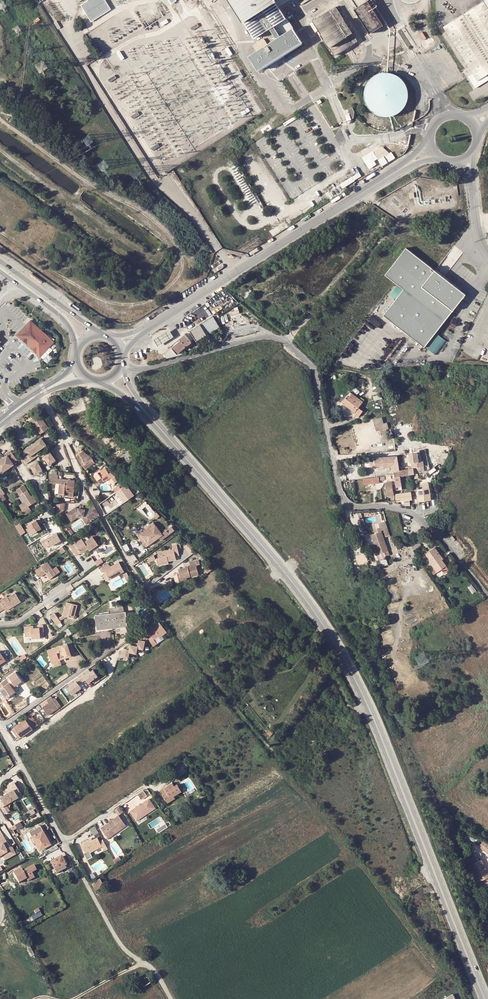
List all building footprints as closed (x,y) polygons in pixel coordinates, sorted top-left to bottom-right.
[(90,22),(110,9),(104,0),(86,0),(87,1),(80,5),(90,22)] [(242,20),(243,19),(255,38),(262,34),(264,37),(275,30),(280,37),(249,56),(257,70),(274,59),(283,54),(302,42),(296,32),(294,28),(291,24),(287,18),(286,19),(280,9),(294,0),(276,0),(275,1),(275,0),(229,0),(242,20)] [(358,7),(354,10),(369,34),(383,25),(368,1),(369,0),(354,0),(358,7)] [(472,75),(468,78),(475,90),(479,87),(487,82),(487,77),(487,1),(487,0),(442,29),(472,75)] [(216,7),(220,13),(226,9),(223,3),(216,7)] [(312,21),(334,56),(357,41),(335,7),(312,21)] [(228,47),(225,49),(230,57),(233,55),(228,47)] [(286,59),(283,54),(274,59),(278,64),(286,59)] [(396,114),(401,110),(404,107),(406,103),(407,99),(408,94),(407,90),(405,85),(403,81),(399,77),(394,74),(389,73),(383,73),(378,74),(373,77),(369,81),(366,85),(364,91),(364,96),(365,101),(367,106),(371,111),(375,114),(380,116),(386,117),(391,116),(396,114)] [(242,90),(235,94),(238,98),(244,93),(242,90)] [(138,111),(130,116),(133,119),(140,115),(138,111)] [(267,125),(263,119),(258,122),(262,128),(267,125)] [(383,167),(400,156),(396,150),(379,160),(383,167)] [(367,161),(371,167),(376,164),(374,161),(377,158),(373,152),(364,158),(366,161),(367,161)] [(352,177),(339,185),(343,192),(347,189),(346,186),(354,181),(352,177)] [(331,200),(343,192),(339,185),(326,193),(331,200)] [(289,226),(285,221),(269,231),(272,236),(289,226)] [(406,248),(385,275),(404,289),(383,315),(424,347),(466,294),(406,248)] [(396,287),(390,294),(394,297),(398,293),(397,292),(399,289),(396,287)] [(206,334),(219,327),(213,316),(189,330),(196,341),(201,337),(202,339),(207,336),(206,334)] [(53,342),(30,320),(17,335),(40,356),(53,342)] [(170,329),(154,339),(159,346),(175,336),(170,329)] [(426,347),(437,354),(447,339),(436,333),(426,347)] [(164,353),(167,358),(186,353),(182,349),(184,347),(187,350),(192,345),(190,343),(191,342),(184,334),(170,345),(172,347),(164,353)] [(344,403),(344,404),(355,412),(354,413),(359,416),(363,411),(359,407),(363,402),(352,393),(347,399),(346,398),(343,402),(344,403)] [(40,433),(49,427),(39,413),(30,419),(40,433)] [(373,419),(374,424),(376,431),(380,430),(381,434),(388,432),(387,428),(386,422),(382,423),(381,417),(373,419)] [(34,457),(32,454),(46,444),(41,437),(24,449),(28,454),(22,458),(26,463),(34,457)] [(0,461),(0,470),(2,473),(14,464),(13,463),(17,460),(11,450),(6,454),(8,455),(0,461)] [(93,459),(83,451),(76,456),(84,467),(86,470),(94,465),(92,462),(94,460),(93,459)] [(50,452),(44,456),(50,464),(56,460),(50,452)] [(410,463),(411,468),(399,470),(400,476),(413,474),(413,479),(417,479),(416,474),(420,473),(419,467),(422,467),(422,462),(420,461),(417,462),(417,458),(419,457),(418,452),(408,454),(409,463),(410,463)] [(371,459),(363,460),(363,467),(384,466),(384,468),(392,467),(393,472),(394,472),(394,475),(391,475),(391,476),(392,478),(393,478),(395,478),(395,477),(400,476),(399,470),(399,469),(397,456),(396,456),(371,458),(371,459)] [(347,469),(363,467),(363,460),(346,461),(347,469)] [(38,461),(31,465),(36,474),(43,470),(38,461)] [(108,474),(104,468),(94,475),(97,481),(100,485),(104,481),(110,477),(108,474)] [(56,484),(59,484),(58,491),(58,495),(64,495),(64,492),(67,492),(69,492),(73,493),(75,481),(59,479),(59,476),(54,476),(51,476),(50,484),(56,484)] [(394,495),(392,482),(387,482),(385,482),(387,496),(394,495)] [(124,502),(135,495),(127,483),(121,488),(119,484),(114,488),(124,502)] [(31,497),(25,485),(17,490),(21,497),(22,496),(26,502),(21,505),(23,510),(22,510),(25,515),(32,512),(29,507),(37,502),(33,496),(31,497)] [(431,500),(429,488),(418,490),(419,498),(419,501),(423,501),(431,500)] [(398,503),(397,500),(404,500),(405,504),(405,505),(410,504),(410,501),(412,501),(412,499),(412,496),(414,495),(414,491),(395,493),(396,501),(396,503),(397,503),(398,503)] [(65,501),(55,500),(55,505),(56,506),(57,506),(54,508),(58,514),(64,510),(65,501)] [(76,507),(70,512),(74,518),(77,515),(84,517),(89,523),(95,519),(94,517),(99,513),(96,507),(95,505),(89,510),(84,509),(80,508),(76,507)] [(77,515),(74,518),(70,512),(67,514),(72,521),(78,517),(83,518),(87,524),(89,523),(84,517),(77,515)] [(71,525),(75,530),(84,524),(81,518),(71,525)] [(37,519),(28,524),(33,532),(42,528),(37,519)] [(155,524),(153,521),(136,534),(146,547),(149,545),(140,535),(155,524)] [(393,550),(388,536),(390,535),(385,522),(377,525),(379,532),(376,533),(382,553),(381,553),(383,560),(392,556),(391,550),(393,550)] [(155,524),(140,535),(149,545),(159,537),(161,540),(175,530),(171,526),(162,533),(155,524)] [(57,532),(41,540),(45,547),(50,544),(50,545),(61,540),(62,541),(66,538),(62,532),(58,534),(57,532)] [(91,552),(99,546),(93,538),(85,543),(82,540),(71,548),(77,557),(81,554),(82,555),(89,550),(91,552)] [(414,551),(421,545),(417,540),(411,546),(414,551)] [(196,551),(190,543),(185,547),(191,555),(196,551)] [(173,545),(174,549),(158,552),(159,558),(160,562),(168,560),(168,561),(176,560),(176,556),(179,555),(177,544),(173,545)] [(442,557),(434,547),(422,557),(425,562),(428,560),(433,567),(437,571),(437,572),(441,569),(444,574),(449,570),(446,566),(442,560),(440,559),(442,557)] [(360,554),(363,563),(377,559),(374,550),(360,554)] [(190,567),(179,569),(179,573),(180,573),(180,576),(186,575),(186,578),(199,575),(197,566),(200,565),(199,560),(189,562),(190,567)] [(50,580),(57,576),(49,563),(36,572),(40,578),(46,574),(50,580)] [(124,573),(119,563),(110,567),(108,564),(99,569),(102,574),(104,573),(105,572),(110,581),(124,573)] [(186,575),(180,576),(180,573),(179,573),(174,574),(175,581),(179,581),(187,580),(186,578),(186,575)] [(471,595),(477,591),(472,584),(467,588),(471,595)] [(15,593),(8,598),(7,596),(0,600),(0,613),(5,610),(7,612),(21,603),(15,593)] [(67,603),(63,616),(68,617),(74,619),(78,606),(67,603)] [(127,624),(126,617),(126,612),(111,614),(112,628),(121,627),(121,625),(127,624)] [(62,623),(61,622),(58,619),(55,614),(51,616),(58,626),(62,623)] [(97,620),(98,627),(104,627),(104,629),(112,628),(111,614),(97,615),(97,620)] [(148,639),(153,647),(156,644),(153,640),(158,636),(159,638),(166,633),(159,623),(147,632),(151,637),(148,639)] [(44,626),(39,626),(40,628),(34,628),(34,626),(24,627),(25,636),(26,638),(31,637),(31,640),(45,639),(44,626)] [(145,642),(145,641),(141,640),(139,640),(138,643),(134,646),(131,646),(131,647),(126,650),(124,649),(124,652),(123,658),(129,659),(130,653),(137,654),(138,649),(143,650),(145,642)] [(59,660),(71,656),(67,644),(47,651),(51,663),(59,660)] [(82,674),(78,676),(82,683),(86,680),(88,683),(98,676),(93,670),(84,677),(82,674)] [(7,679),(0,684),(0,689),(6,698),(16,692),(13,688),(10,684),(13,682),(15,686),(23,681),(16,672),(9,677),(7,679)] [(78,676),(68,684),(70,687),(67,689),(72,695),(81,689),(79,686),(82,683),(78,676)] [(55,698),(53,695),(41,704),(49,715),(59,708),(53,699),(55,698)] [(55,698),(53,699),(59,708),(61,706),(55,698)] [(38,725),(32,716),(31,715),(26,719),(14,727),(21,737),(33,729),(39,725),(38,725)] [(14,727),(12,728),(19,738),(21,737),(14,727)] [(180,763),(172,769),(171,768),(170,769),(171,769),(170,770),(176,778),(186,771),(184,768),(182,766),(180,763)] [(167,801),(174,796),(182,791),(177,784),(174,786),(172,783),(161,790),(164,794),(162,795),(167,801)] [(18,789),(1,799),(1,800),(0,801),(0,806),(1,808),(6,805),(22,796),(18,789)] [(136,793),(140,798),(146,794),(142,789),(136,793)] [(147,798),(129,810),(135,819),(154,807),(147,798)] [(10,812),(6,805),(1,808),(5,815),(10,812)] [(119,807),(114,810),(118,815),(123,812),(119,807)] [(125,826),(118,815),(100,828),(105,836),(115,829),(117,831),(125,826)] [(36,843),(40,851),(51,844),(43,830),(41,825),(30,832),(31,835),(32,836),(36,843)] [(117,831),(115,829),(105,836),(107,838),(117,831)] [(475,835),(471,840),(485,851),(487,847),(487,843),(475,835)] [(8,847),(5,849),(2,843),(5,841),(3,836),(0,838),(0,856),(1,855),(4,860),(15,854),(10,846),(8,847)] [(89,841),(88,839),(80,843),(85,852),(84,852),(87,859),(92,856),(90,852),(101,845),(104,850),(107,848),(102,839),(99,841),(97,837),(92,839),(89,841)] [(478,860),(475,854),(474,855),(474,853),(472,854),(473,855),(471,856),(475,863),(473,864),(478,876),(475,877),(478,883),(481,881),(487,878),(487,874),(481,860),(478,861),(478,860)] [(66,865),(62,857),(51,863),(55,872),(56,871),(66,866),(66,865)] [(23,871),(22,869),(13,874),(19,883),(27,879),(28,882),(35,878),(32,873),(37,870),(34,865),(23,871)] [(67,868),(66,866),(56,871),(57,874),(67,868)] [(238,870),(235,866),(232,868),(231,867),(229,868),(228,867),(224,869),(229,876),(238,870)] [(96,890),(104,884),(100,878),(92,884),(96,890)]
